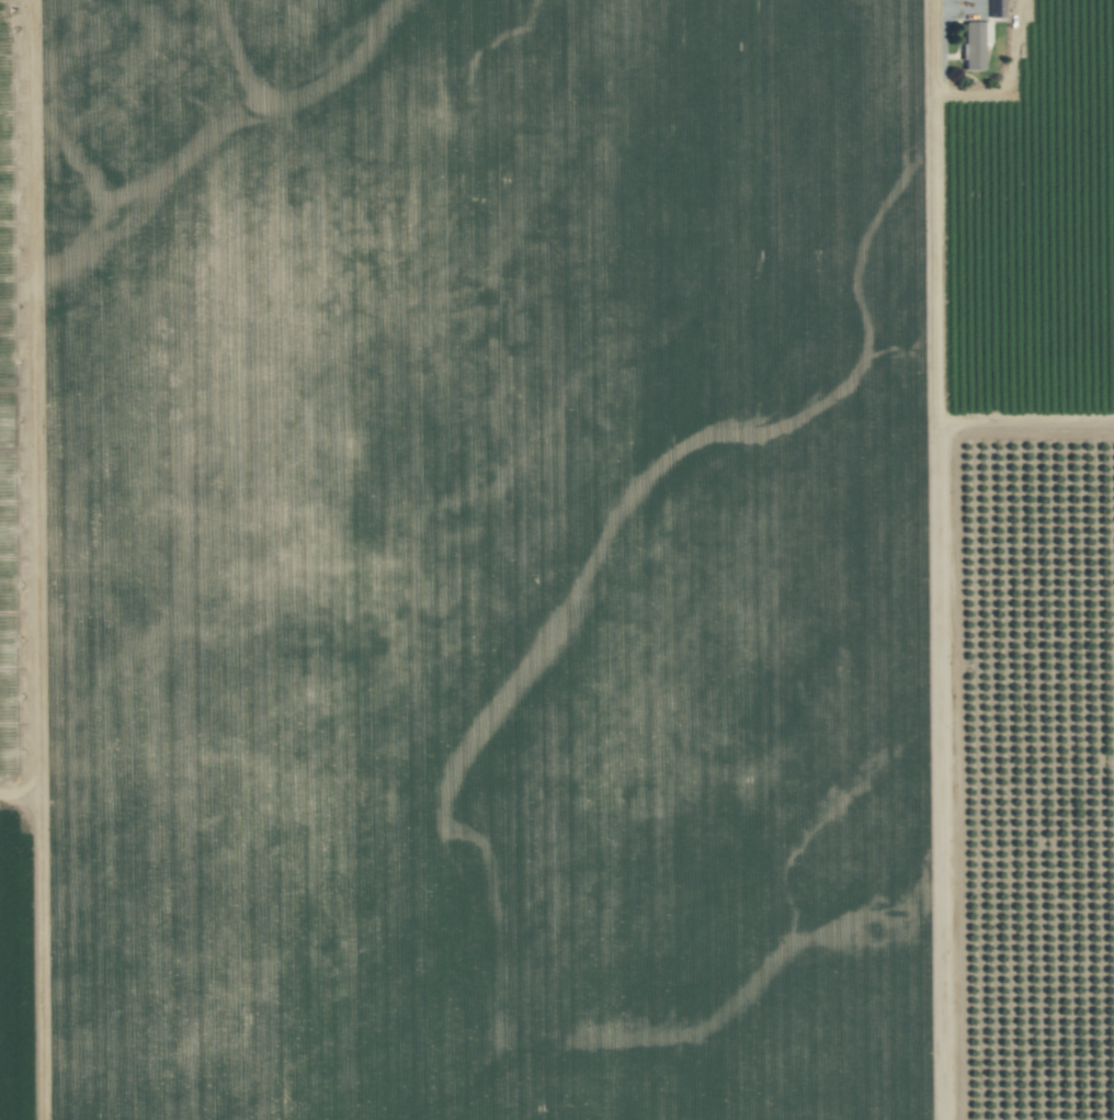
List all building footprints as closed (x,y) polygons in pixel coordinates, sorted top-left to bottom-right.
[(982,42),(989,42),(989,20),(962,21),(963,69),(983,68),(982,42)]
